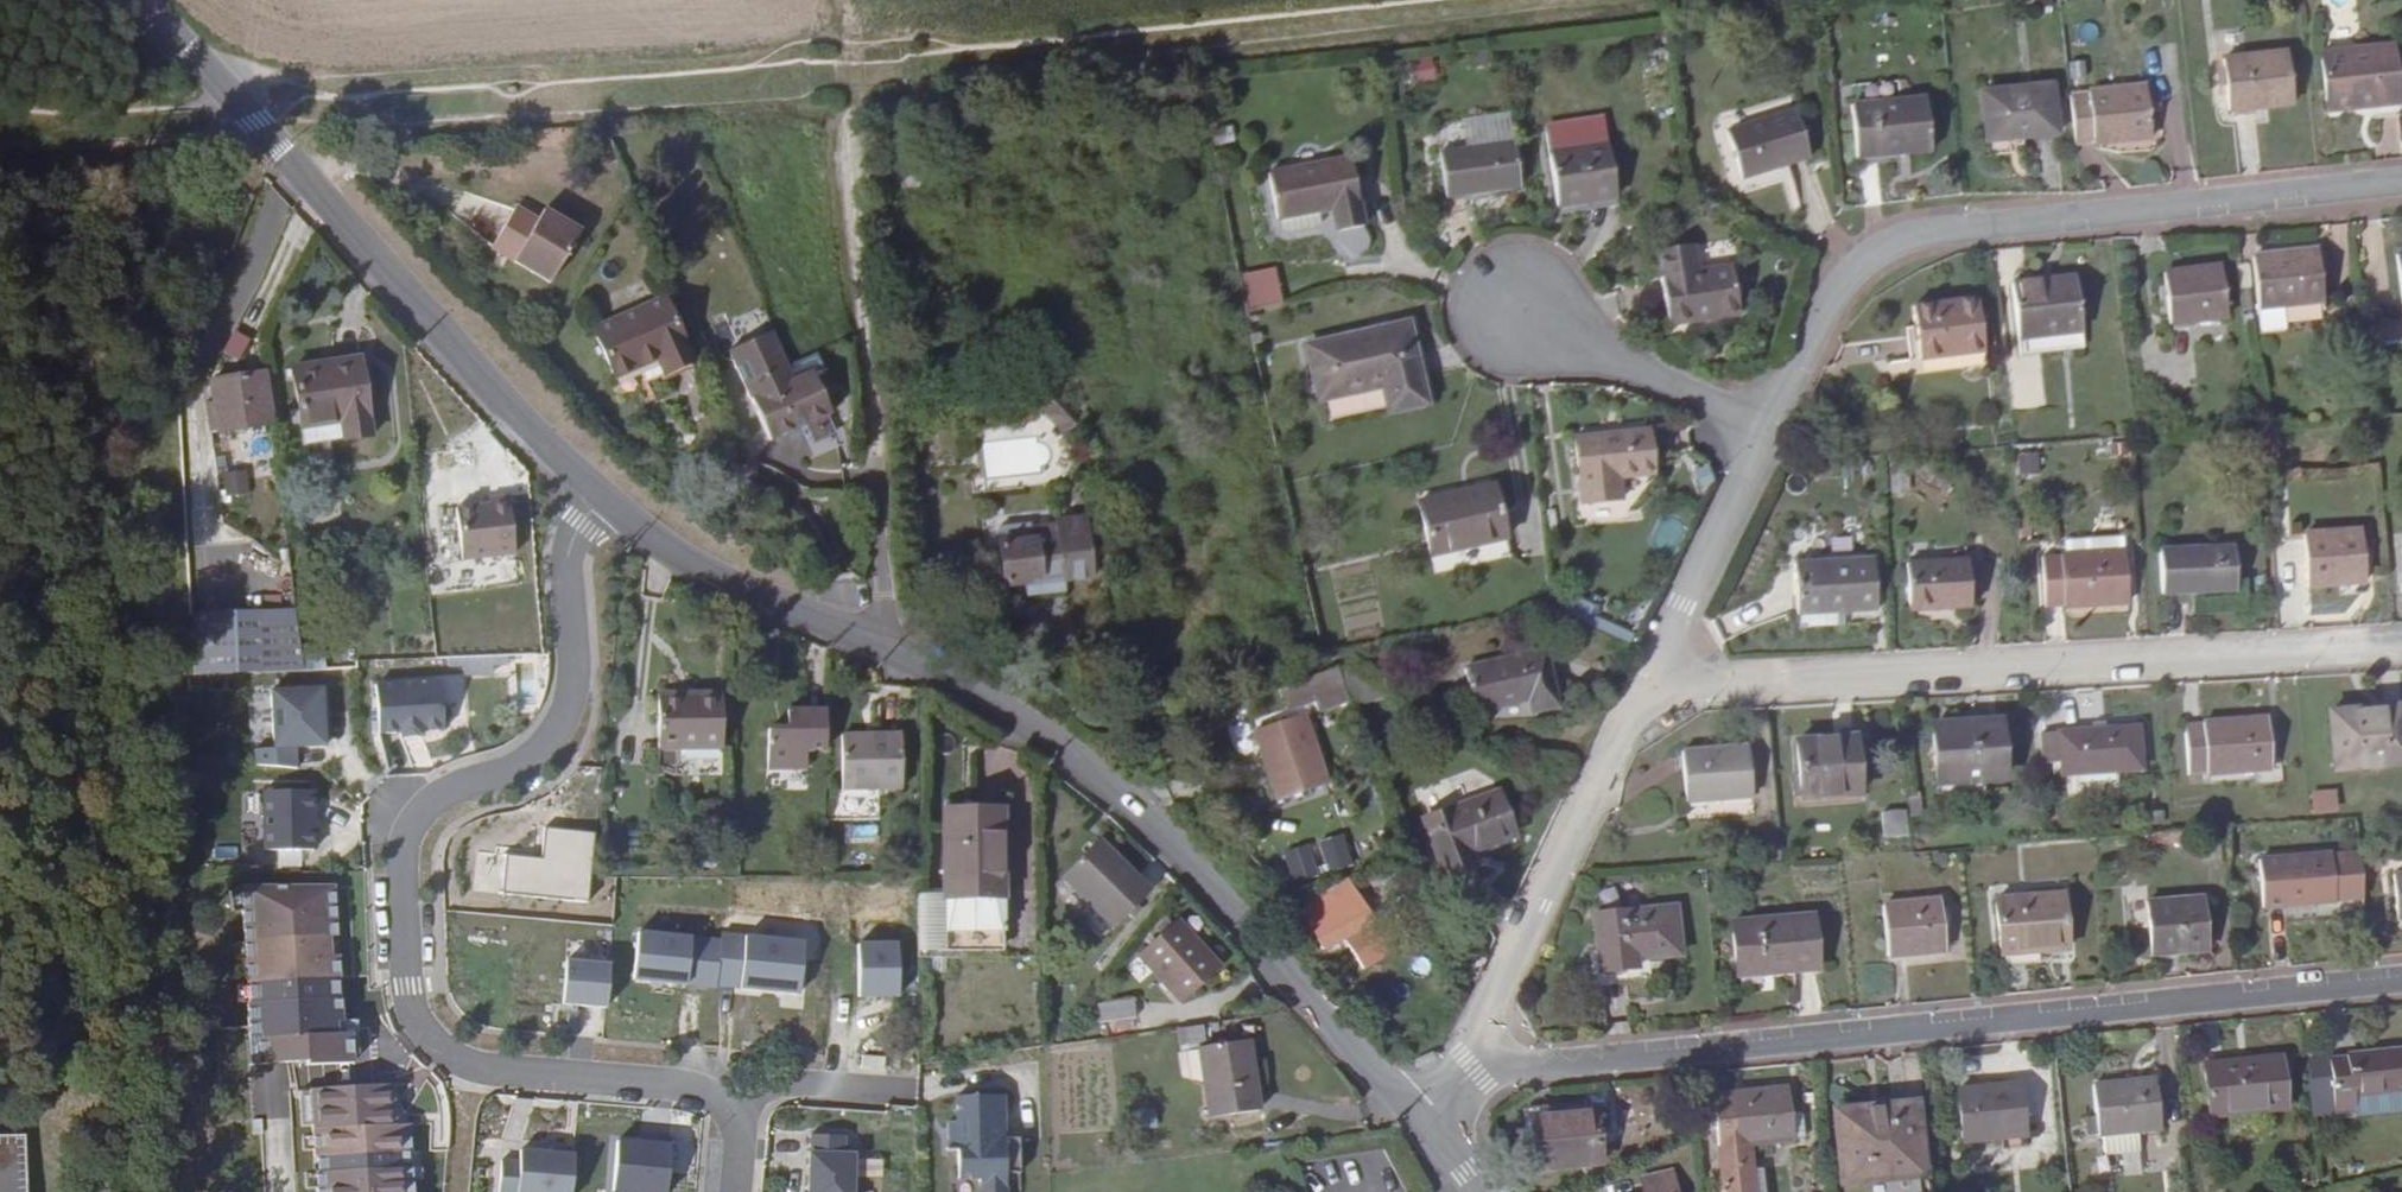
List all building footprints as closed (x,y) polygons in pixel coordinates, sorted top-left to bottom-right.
[(2331,119),(2401,114),(2401,112),(2397,56),(2327,61),(2331,119)] [(2225,64),(2229,114),(2294,111),(2289,60),(2225,64)] [(1983,79),(1987,136),(2023,133),(2023,126),(2057,124),(2053,73),(1983,79)] [(2074,96),(2079,147),(2154,141),(2149,90),(2074,96)] [(1853,103),(1857,155),(1931,149),(1928,96),(1853,103)] [(1726,131),(1742,179),(1810,154),(1792,106),(1726,131)] [(1521,183),(1516,131),(1442,138),(1447,190),(1521,183)] [(1554,150),(1559,203),(1620,198),(1615,145),(1554,150)] [(1278,219),(1317,212),(1334,209),(1339,232),(1364,227),(1351,159),(1268,175),(1278,219)] [(592,231),(548,209),(544,218),(513,203),(489,251),(563,288),(592,231)] [(1319,225),(1317,212),(1278,219),(1280,232),(1287,237),(1314,231),(1319,225)] [(1661,274),(1698,269),(1693,241),(1658,246),(1661,274)] [(2259,264),(2266,341),(2304,337),(2303,313),(2330,312),(2326,259),(2259,264)] [(1732,264),(1698,269),(1661,274),(1668,320),(1739,310),(1732,264)] [(1271,274),(1238,280),(1244,312),(1278,307),(1271,274)] [(2170,279),(2175,329),(2232,325),(2227,274),(2170,279)] [(2019,286),(2024,340),(2089,334),(2084,280),(2019,286)] [(591,327),(616,391),(687,363),(661,299),(591,327)] [(1910,327),(1913,369),(1989,363),(1984,300),(1919,305),(1920,326),(1910,327)] [(1309,349),(1321,401),(1385,388),(1392,414),(1426,406),(1407,328),(1309,349)] [(235,331),(226,353),(243,360),(252,339),(235,331)] [(333,352),(338,430),(351,428),(342,351),(333,352)] [(291,437),(338,430),(333,352),(280,359),(291,437)] [(233,365),(235,416),(256,413),(250,362),(233,365)] [(205,420),(235,416),(233,365),(199,370),(205,420)] [(1077,419),(1056,397),(1040,412),(1056,429),(1061,423),(1066,429),(1077,419)] [(833,436),(825,419),(803,428),(811,446),(833,436)] [(1616,473),(1627,472),(1651,469),(1645,426),(1574,436),(1582,500),(1618,495),(1616,473)] [(2035,474),(2035,450),(2015,450),(2015,473),(2035,474)] [(1630,494),(1627,472),(1616,473),(1618,495),(1630,494)] [(228,498),(249,497),(248,473),(227,473),(228,498)] [(454,502),(461,555),(514,548),(507,490),(488,493),(489,498),(454,502)] [(1424,515),(1436,567),(1511,552),(1502,499),(1424,515)] [(2303,532),(2307,583),(2364,580),(2362,555),(2369,554),(2368,528),(2303,532)] [(1026,539),(994,540),(994,601),(1014,601),(1014,613),(1054,612),(1054,600),(1081,599),(1079,538),(1053,539),(1053,543),(1026,545),(1026,539)] [(2162,549),(2166,595),(2238,589),(2235,544),(2162,549)] [(2043,559),(2046,608),(2128,604),(2125,554),(2043,559)] [(1801,613),(1801,626),(1843,625),(1842,609),(1877,608),(1874,555),(1793,560),(1797,613),(1801,613)] [(1907,561),(1911,606),(1973,604),(1971,557),(1907,561)] [(244,610),(185,612),(187,672),(203,669),(219,666),(247,667),(244,610)] [(289,671),(281,611),(244,610),(247,667),(247,671),(289,671)] [(1526,632),(1528,639),(1536,637),(1535,630),(1526,632)] [(1536,637),(1528,639),(1461,653),(1476,714),(1530,702),(1533,715),(1558,710),(1542,636),(1536,637)] [(1326,670),(1310,676),(1315,692),(1344,682),(1338,667),(1326,670)] [(428,739),(450,738),(448,677),(380,680),(383,766),(429,765),(428,739)] [(303,752),(333,751),(331,688),(274,690),(276,749),(258,750),(259,772),(303,770),(303,752)] [(649,748),(712,746),(709,692),(681,694),(681,699),(646,700),(649,748)] [(815,739),(814,698),(774,700),(775,719),(755,721),(757,758),(796,756),(795,740),(815,739)] [(2337,770),(2401,764),(2401,705),(2331,712),(2337,770)] [(828,772),(889,769),(887,714),(825,717),(828,772)] [(1259,730),(1279,798),(1329,783),(1307,715),(1259,730)] [(2185,727),(2190,777),(2272,770),(2268,720),(2185,727)] [(1938,735),(1942,785),(2009,780),(2005,726),(1960,729),(1961,733),(1938,735)] [(2061,736),(2065,780),(2144,773),(2140,729),(2061,736)] [(1792,746),(1797,803),(1854,798),(1849,740),(1792,746)] [(1678,757),(1681,807),(1749,801),(1744,750),(1678,757)] [(2305,789),(2304,811),(2332,812),(2333,790),(2305,789)] [(267,790),(265,854),(319,856),(322,792),(267,790)] [(1429,819),(1449,877),(1476,868),(1471,852),(1518,837),(1502,794),(1429,819)] [(936,891),(993,890),(994,890),(991,804),(932,807),(936,891)] [(1903,809),(1877,809),(1877,836),(1903,836),(1903,809)] [(1331,876),(1357,869),(1348,836),(1322,843),(1331,876)] [(1057,879),(1116,923),(1146,885),(1088,841),(1057,879)] [(1286,854),(1296,886),(1321,878),(1311,846),(1286,854)] [(2261,862),(2266,909),(2335,902),(2331,855),(2261,862)] [(525,900),(587,902),(588,861),(527,858),(525,900)] [(692,863),(693,876),(712,875),(712,863),(692,863)] [(1309,898),(1312,903),(1342,890),(1337,881),(1309,898)] [(288,1117),(287,1072),(352,1070),(348,885),(251,888),(255,1067),(254,1067),(255,1118),(288,1117)] [(909,891),(912,948),(995,944),(993,890),(936,891),(909,891)] [(1342,890),(1312,903),(1315,910),(1302,917),(1319,948),(1357,929),(1340,898),(1345,894),(1342,890)] [(2002,903),(2007,953),(2070,948),(2066,897),(2002,903)] [(2151,904),(2156,956),(2207,952),(2204,898),(2151,904)] [(1890,909),(1894,959),(1950,954),(1946,904),(1890,909)] [(1591,919),(1597,976),(1635,974),(1634,965),(1679,961),(1674,911),(1591,919)] [(1136,946),(1178,994),(1214,964),(1171,915),(1136,946)] [(1732,928),(1737,978),(1792,972),(1792,977),(1819,974),(1814,921),(1732,928)] [(632,985),(811,995),(813,941),(635,932),(632,985)] [(602,965),(603,945),(574,943),(573,963),(602,965)] [(856,1003),(908,1001),(906,943),(854,945),(856,1003)] [(565,964),(564,1010),(618,1011),(619,965),(565,964)] [(1098,998),(1100,1016),(1134,1014),(1132,995),(1098,998)] [(1208,1023),(1181,1027),(1184,1043),(1210,1039),(1208,1023)] [(1197,1042),(1205,1112),(1254,1106),(1245,1036),(1197,1042)] [(2341,1098),(2401,1091),(2401,1048),(2353,1053),(2353,1058),(2337,1060),(2341,1098)] [(860,1050),(859,1063),(881,1065),(882,1052),(860,1050)] [(2210,1063),(2216,1116),(2292,1108),(2287,1055),(2210,1063)] [(2107,1136),(2142,1132),(2165,1129),(2160,1077),(2097,1084),(2104,1135),(2107,1136)] [(1964,1091),(1970,1141),(2031,1133),(2025,1083),(1964,1091)] [(1006,1086),(958,1084),(957,1107),(949,1106),(948,1133),(956,1133),(954,1162),(975,1163),(974,1191),(986,1191),(1000,1191),(1002,1160),(1017,1161),(1019,1129),(1004,1128),(1006,1086)] [(324,1191),(411,1191),(407,1086),(320,1089),(324,1191)] [(1753,1174),(1750,1148),(1794,1143),(1794,1129),(1793,1116),(1790,1093),(1716,1102),(1726,1191),(1756,1191),(1753,1174)] [(1843,1116),(1851,1184),(1927,1176),(1919,1108),(1843,1116)] [(31,1115),(0,1115),(0,1191),(32,1191),(31,1115)] [(1593,1115),(1530,1123),(1536,1177),(1600,1169),(1593,1115)] [(1803,1115),(1793,1116),(1794,1129),(1804,1129),(1803,1115)] [(2144,1153),(2142,1132),(2107,1136),(2109,1157),(2144,1153)] [(612,1191),(681,1191),(679,1141),(611,1143),(612,1191)] [(584,1154),(502,1152),(501,1191),(583,1191),(584,1154)] [(1756,1191),(1763,1191),(1761,1174),(1753,1174),(1756,1191)] [(1675,1175),(1641,1184),(1642,1191),(1679,1191),(1675,1175)]
